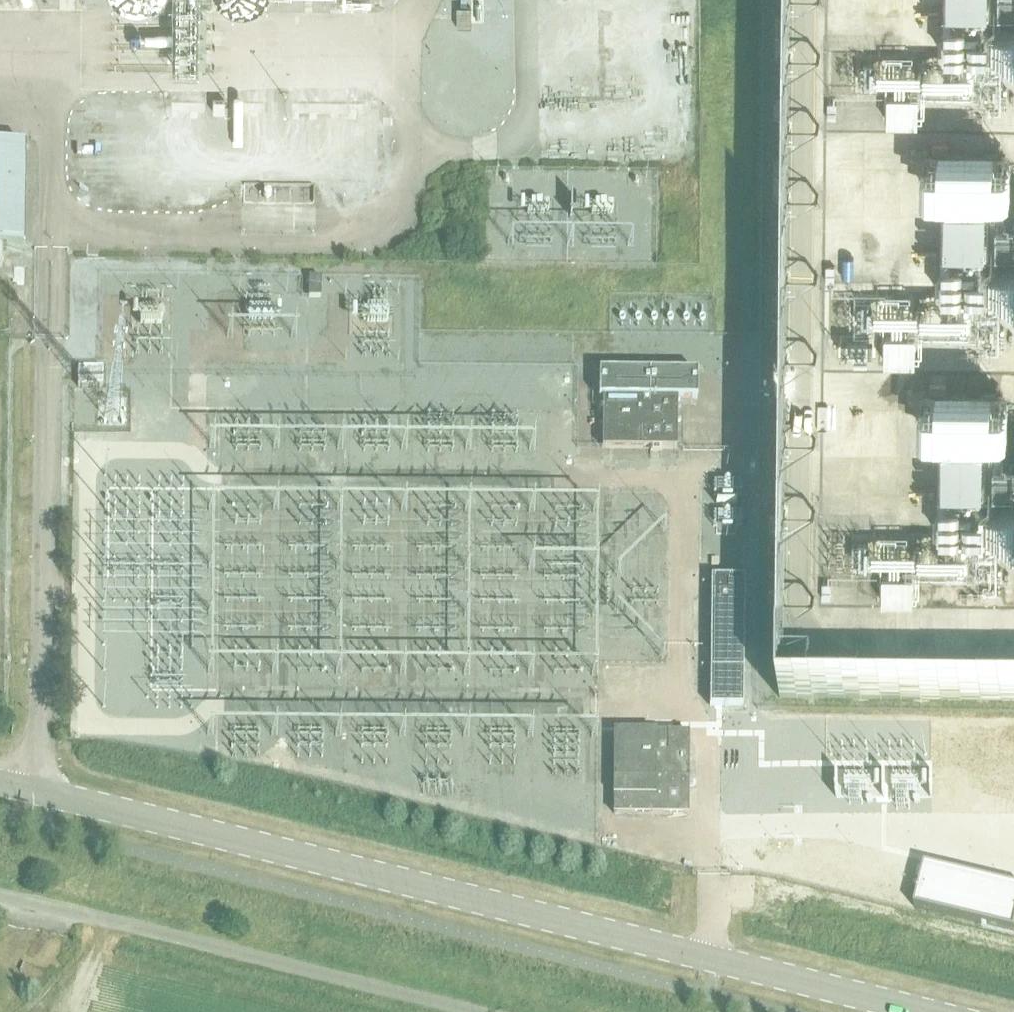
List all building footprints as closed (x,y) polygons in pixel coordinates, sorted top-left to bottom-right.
[(472,5),(458,5),(457,25),(471,26),(472,5)] [(0,142),(0,266),(2,266),(2,242),(26,242),(26,142),(0,142)] [(255,294),(242,293),(242,335),(247,335),(247,336),(249,336),(249,335),(259,335),(259,336),(261,336),(262,335),(271,335),(271,336),(273,336),(273,335),(280,335),(281,294),(269,294),(269,288),(267,288),(267,294),(257,294),(257,288),(255,288),(255,294)] [(605,395),(604,446),(650,447),(650,460),(661,461),(661,447),(679,447),(679,396),(700,396),(700,369),(602,368),(602,395),(605,395)] [(917,574),(887,573),(886,600),(916,601),(917,574)] [(746,576),(714,576),(712,704),(744,705),(746,576)] [(824,598),(832,598),(832,582),(824,582),(824,598)] [(614,814),(688,814),(688,733),(656,733),(656,732),(614,732),(614,796),(614,814)] [(915,909),(960,920),(1013,933),(1013,888),(969,877),(925,867),(915,909)]
